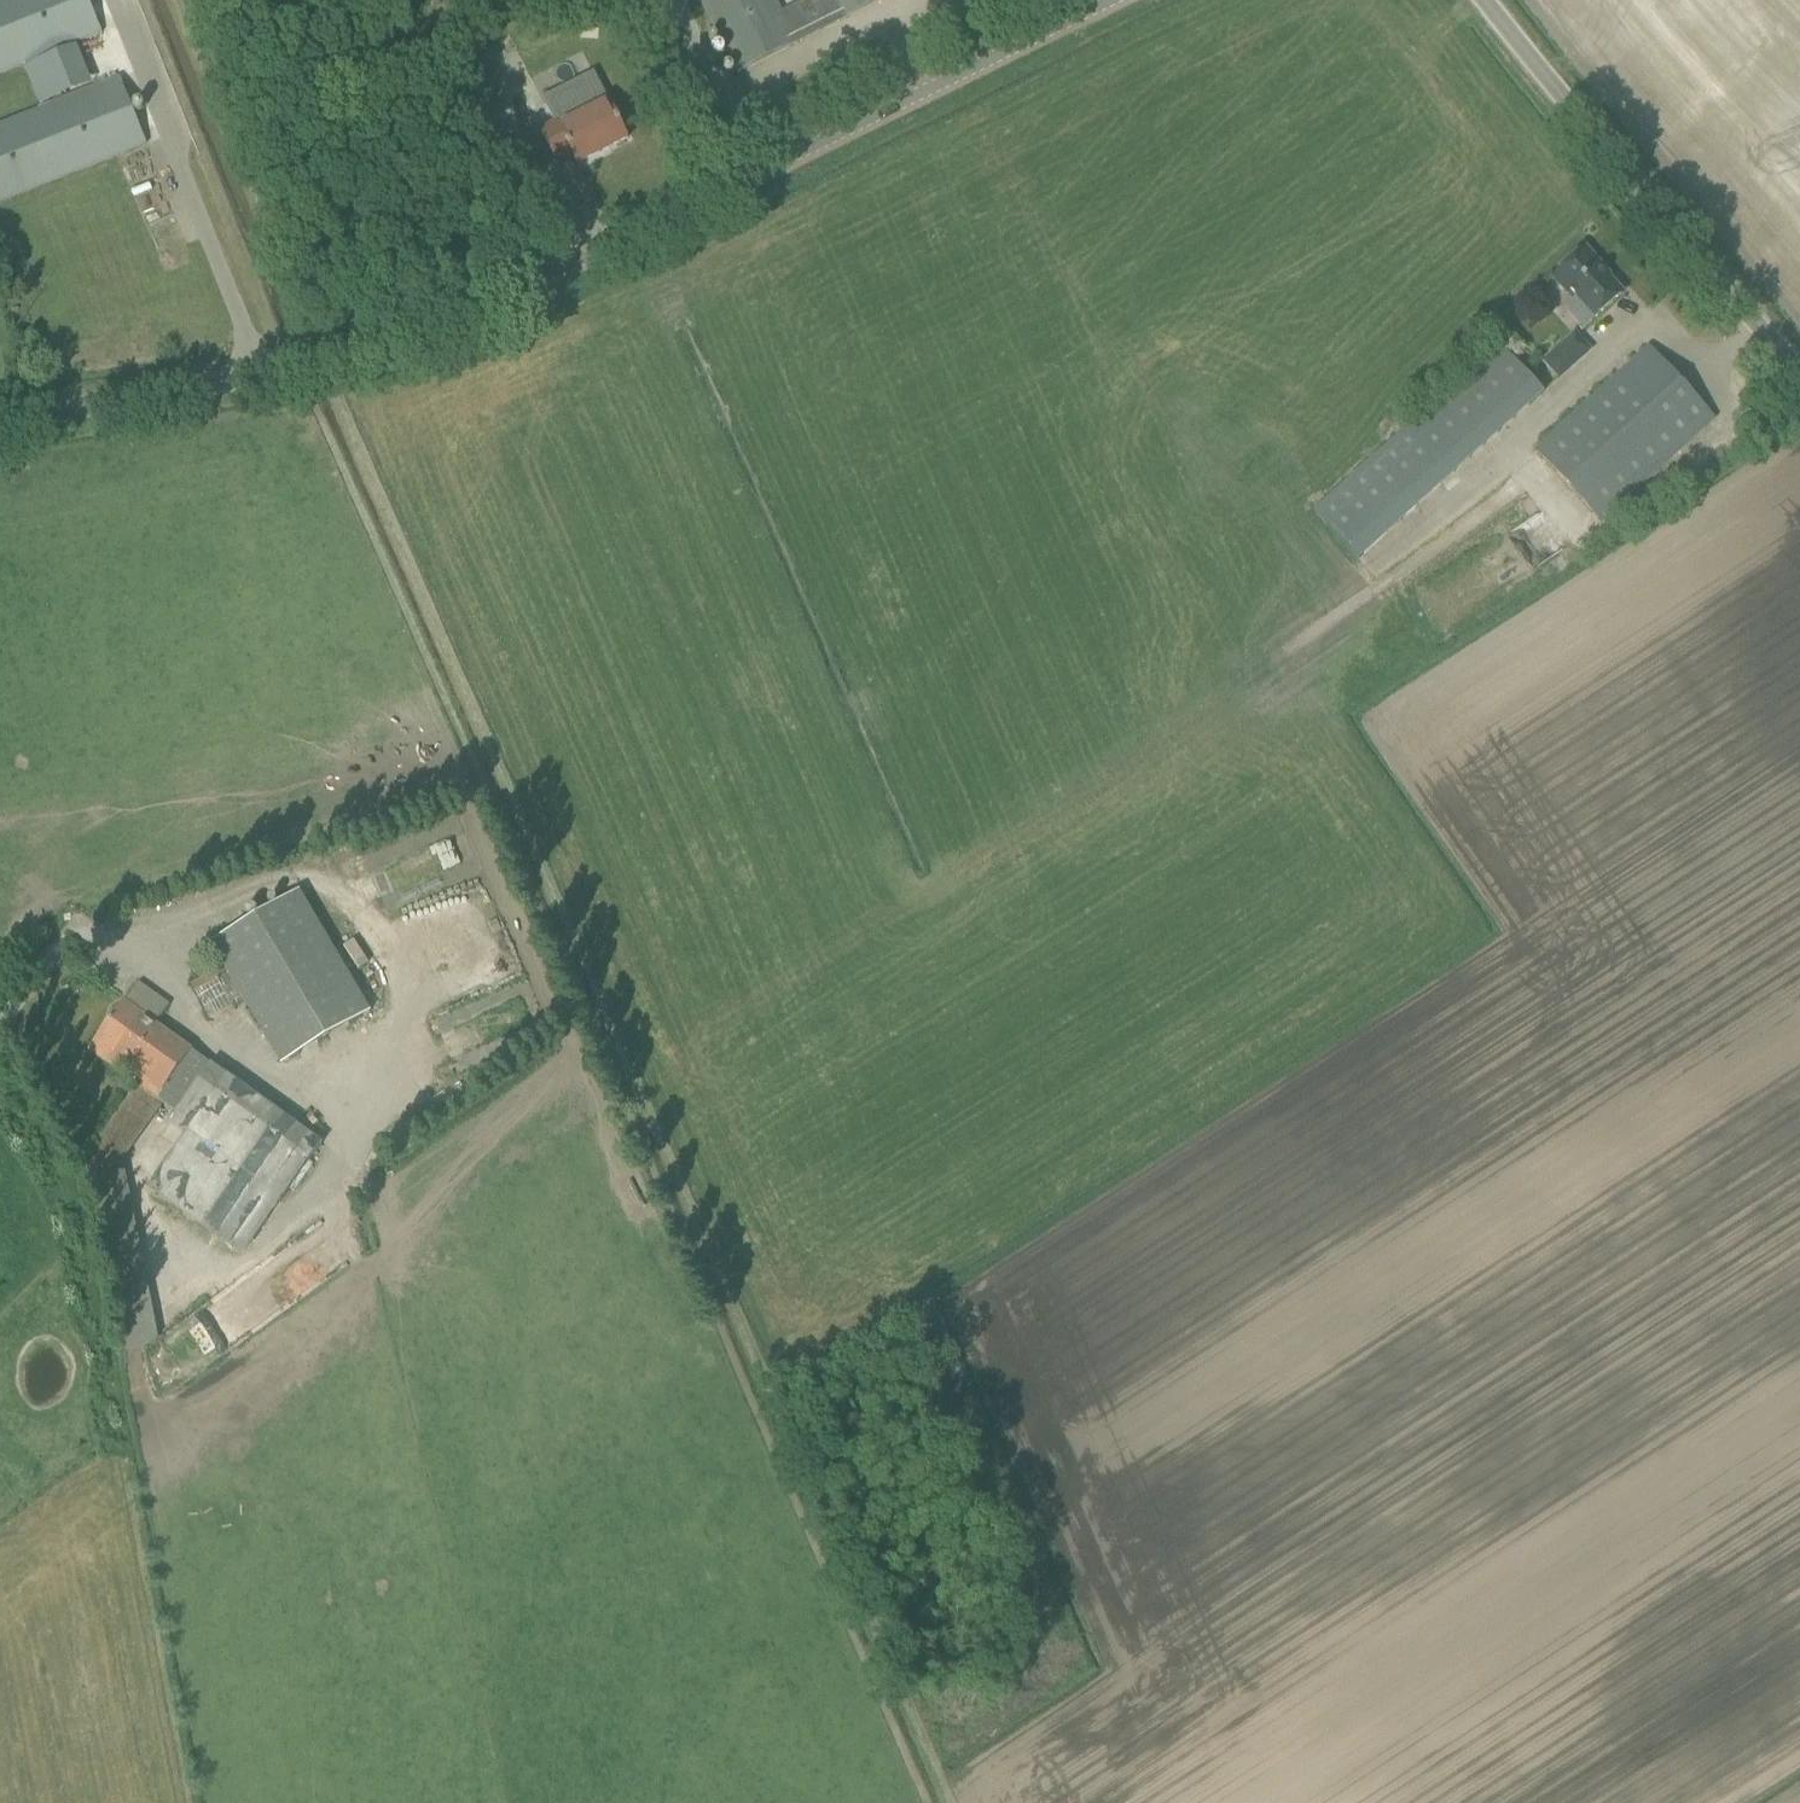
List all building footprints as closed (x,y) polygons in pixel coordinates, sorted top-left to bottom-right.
[(92,86),(75,41),(103,30),(92,0),(0,0),(0,71),(22,62),(41,107),(0,123),(0,202),(112,158),(148,144),(121,75),(92,86)] [(783,10),(778,0),(700,0),(726,52),(737,74),(793,45),(845,19),(882,0),(802,0),(783,10)] [(713,43),(714,43),(716,42),(716,41),(717,40),(717,38),(717,37),(716,36),(715,35),(713,34),(712,34),(711,35),(709,36),(709,37),(708,38),(708,39),(708,41),(709,42),(710,43),(712,43),(713,43)] [(718,57),(720,57),(722,56),(723,54),(724,52),(724,50),(724,48),(722,47),(721,45),(719,45),(717,44),(715,45),(713,46),(712,48),(711,49),(711,51),(712,53),(713,55),(714,56),(716,57),(718,57)] [(728,75),(729,74),(731,73),(732,72),(733,70),(733,68),(732,67),(731,65),(730,64),(728,63),(726,63),(725,64),(723,65),(722,66),(721,68),(721,70),(722,71),(723,73),(724,74),(726,75),(728,75)] [(141,111),(143,110),(144,109),(145,108),(146,107),(146,105),(146,103),(145,102),(144,101),(142,100),(140,100),(139,101),(138,102),(136,103),(136,104),(136,106),(136,108),(137,109),(138,110),(140,111),(141,111)] [(628,138),(617,117),(609,102),(559,127),(556,121),(555,122),(539,130),(556,162),(573,154),(578,164),(628,138)] [(150,183),(132,190),(135,196),(152,190),(150,183)] [(1584,248),(1566,265),(1565,263),(1550,277),(1571,301),(1564,308),(1583,330),(1604,310),(1622,294),(1600,269),(1602,267),(1584,248)] [(1589,350),(1575,334),(1545,361),(1559,377),(1589,350)] [(1648,347),(1631,364),(1537,448),(1602,520),(1714,419),(1648,347)] [(1544,395),(1505,351),(1416,430),(1455,474),(1544,395)] [(1376,575),(1398,555),(1384,539),(1361,560),(1376,575)] [(190,985),(203,1006),(211,1021),(245,1002),(282,1065),(372,1012),(301,890),(268,910),(212,943),(225,965),(190,985)] [(90,1051),(175,1112),(209,1063),(155,1025),(170,1005),(139,982),(124,1003),(90,1051)] [(184,1135),(147,1187),(243,1256),(323,1143),(227,1074),(226,1076),(211,1064),(168,1125),(184,1135)] [(154,1395),(177,1389),(165,1344),(143,1350),(154,1395)]
